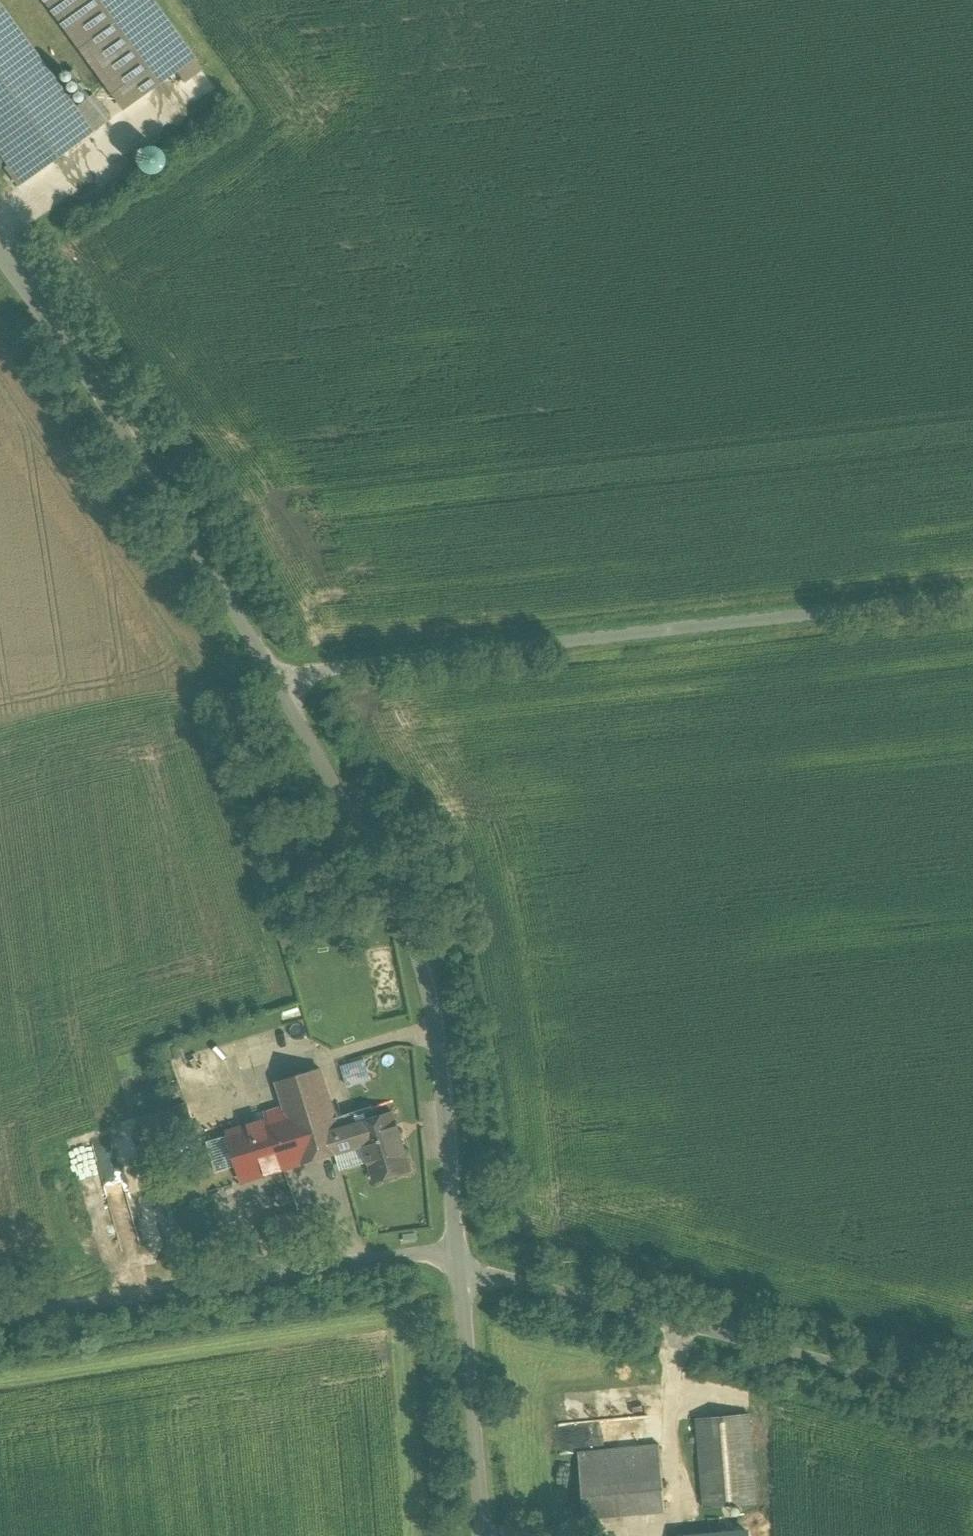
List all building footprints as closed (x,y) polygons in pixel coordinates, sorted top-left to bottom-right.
[(147,0),(39,0),(123,115),(194,63),(147,0)] [(0,6),(0,157),(19,182),(92,128),(0,6)] [(245,1181),(346,1149),(340,1130),(320,1069),(277,1082),(288,1116),(231,1133),(245,1181)] [(148,1148),(189,1138),(181,1109),(141,1120),(148,1148)] [(393,1114),(340,1130),(346,1149),(364,1144),(375,1181),(410,1170),(393,1114)] [(755,1416),(698,1421),(705,1508),(762,1503),(755,1416)] [(659,1447),(580,1455),(587,1523),(666,1514),(659,1447)]
